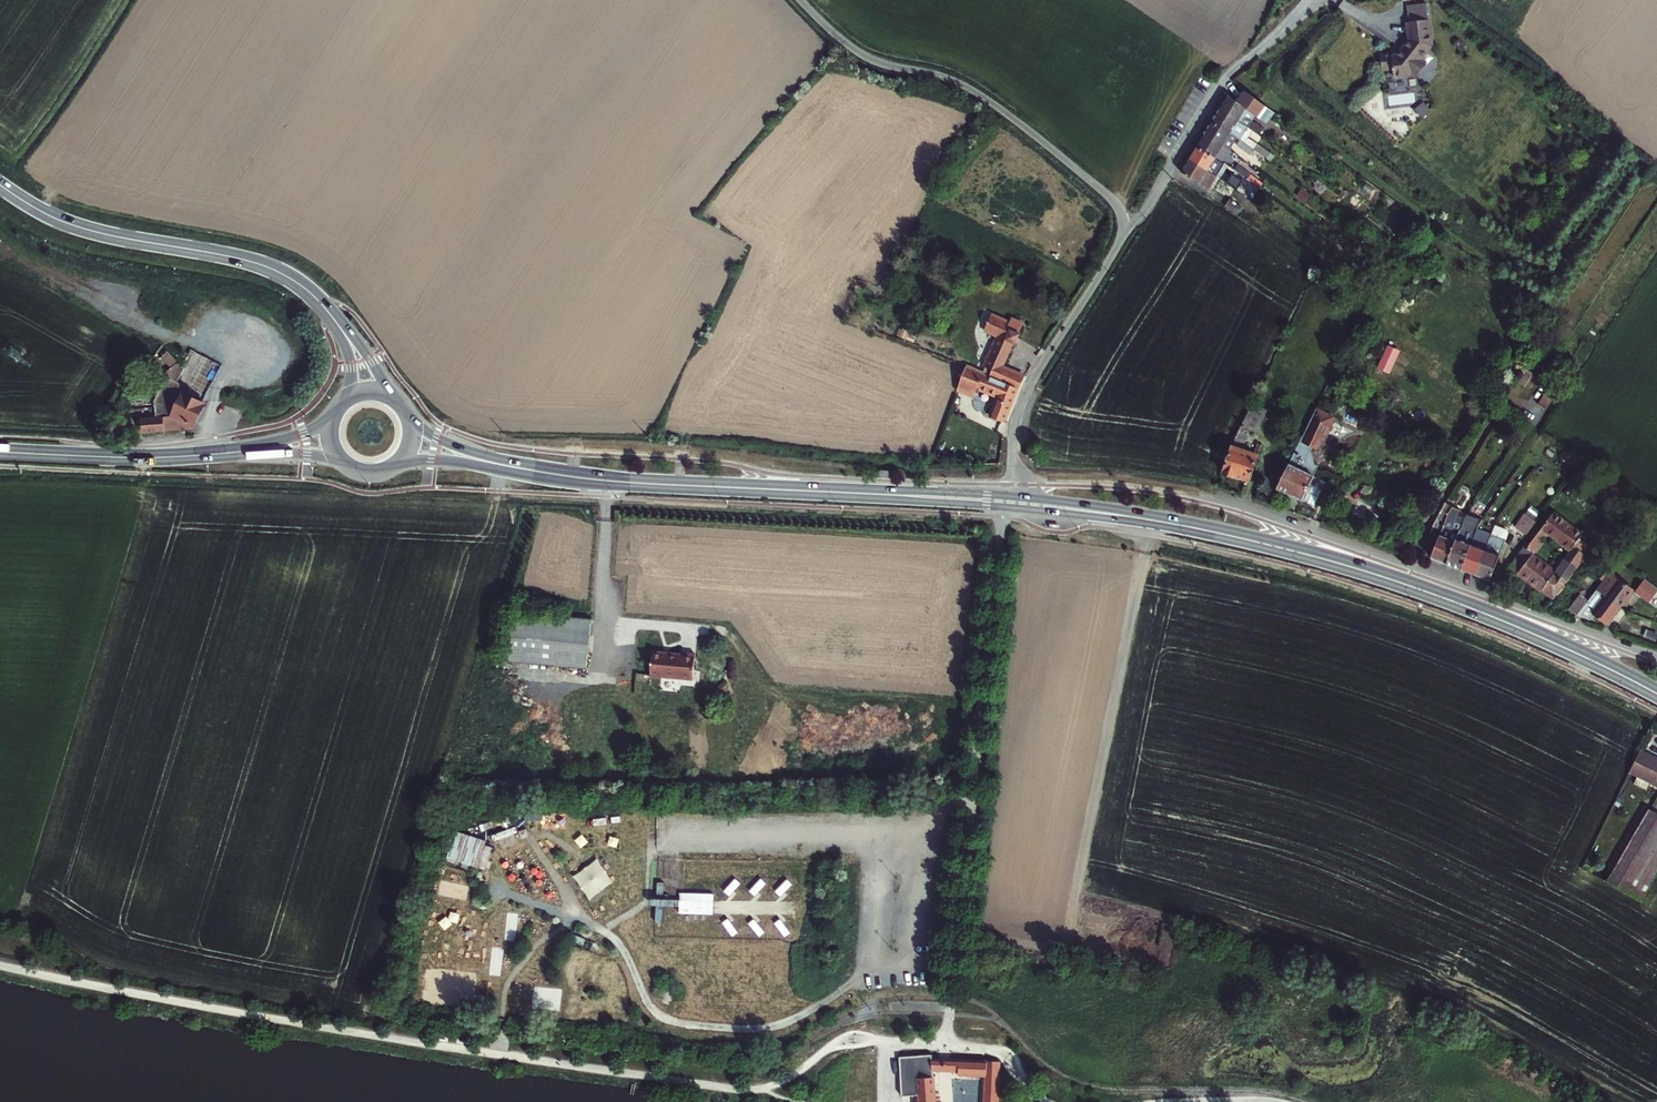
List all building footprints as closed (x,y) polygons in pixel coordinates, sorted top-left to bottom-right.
[(1430,28),(1409,30),(1411,48),(1399,64),(1393,64),(1393,62),(1381,63),(1383,78),(1394,77),(1395,84),(1410,83),(1413,79),(1419,84),(1428,74),(1422,68),(1433,54),(1430,28)] [(1277,117),(1246,95),(1239,105),(1256,117),(1270,126),(1277,117)] [(1218,111),(1248,131),(1260,139),(1264,132),(1252,124),(1256,117),(1239,105),(1227,97),(1218,111)] [(1210,124),(1237,142),(1240,144),(1248,131),(1218,111),(1210,124)] [(1203,136),(1229,154),(1237,142),(1210,124),(1203,136)] [(1195,149),(1221,167),(1229,154),(1203,136),(1195,149)] [(1253,154),(1240,144),(1236,149),(1250,159),(1253,154)] [(1275,160),(1257,148),(1253,154),(1271,166),(1275,160)] [(1187,161),(1213,179),(1221,167),(1195,149),(1187,161)] [(1213,179),(1187,161),(1179,175),(1206,194),(1216,181),(1213,179)] [(1251,179),(1236,169),(1233,175),(1246,185),(1251,179)] [(1240,184),(1232,178),(1225,187),(1234,194),(1240,184)] [(1310,197),(1302,191),(1298,199),(1306,204),(1310,197)] [(1242,211),(1229,202),(1223,209),(1236,218),(1242,211)] [(1250,218),(1242,213),(1239,217),(1246,223),(1250,218)] [(991,335),(974,373),(983,377),(1016,389),(1023,373),(996,363),(1013,323),(1001,318),(1000,322),(981,315),(976,328),(991,335)] [(1390,374),(1400,350),(1387,345),(1376,369),(1390,374)] [(153,418),(139,420),(141,434),(191,427),(202,404),(201,399),(185,393),(188,386),(173,380),(180,365),(158,356),(155,363),(167,369),(164,377),(169,378),(151,402),(153,418)] [(974,373),(959,367),(951,391),(968,397),(972,387),(978,389),(983,377),(974,373)] [(1008,405),(1016,389),(983,377),(978,389),(995,396),(994,399),(1008,405)] [(1547,408),(1557,395),(1548,389),(1539,402),(1547,408)] [(1008,405),(994,399),(988,413),(984,411),(982,415),(1001,423),(1008,405)] [(1314,409),(1275,488),(1313,506),(1324,484),(1310,477),(1315,469),(1309,466),(1319,446),(1313,443),(1327,415),(1314,409)] [(1249,479),(1263,447),(1259,445),(1254,456),(1244,452),(1250,440),(1247,439),(1251,429),(1243,426),(1223,471),(1234,476),(1235,473),(1249,479)] [(1032,446),(1026,452),(1032,458),(1038,452),(1032,446)] [(1461,569),(1471,543),(1477,527),(1486,513),(1477,507),(1480,503),(1476,500),(1466,516),(1456,540),(1447,565),(1461,569)] [(1431,559),(1447,565),(1456,540),(1446,537),(1456,511),(1451,509),(1431,559)] [(1524,533),(1536,519),(1525,510),(1513,525),(1524,533)] [(1582,535),(1552,512),(1525,547),(1531,551),(1547,531),(1571,549),(1582,535)] [(1506,522),(1500,518),(1493,528),(1476,574),(1490,579),(1491,576),(1499,554),(1492,552),(1499,534),(1506,522)] [(1461,569),(1476,574),(1493,528),(1486,525),(1478,545),(1471,543),(1461,569)] [(1511,567),(1516,571),(1530,553),(1531,551),(1525,547),(1523,545),(1508,565),(1511,567)] [(1554,572),(1530,553),(1516,571),(1541,589),(1554,572)] [(1565,557),(1554,572),(1565,580),(1578,563),(1573,559),(1571,561),(1565,557)] [(1549,601),(1565,580),(1554,572),(1541,589),(1538,593),(1549,601)] [(1600,583),(1595,589),(1618,607),(1631,590),(1619,580),(1610,591),(1600,583)] [(1655,586),(1648,581),(1638,593),(1645,599),(1655,586)] [(1574,616),(1588,620),(1593,614),(1604,623),(1618,607),(1595,589),(1574,616)] [(589,663),(593,615),(509,608),(505,656),(589,663)] [(686,653),(657,650),(654,676),(666,677),(666,675),(698,678),(700,652),(686,651),(686,653)] [(1641,740),(1630,762),(1656,775),(1656,748),(1641,740)] [(1651,799),(1609,873),(1643,892),(1656,867),(1656,802),(1651,799)] [(517,828),(493,837),(496,842),(519,834),(517,828)] [(714,895),(680,894),(680,915),(713,915),(714,895)] [(494,938),(486,942),(496,961),(505,956),(494,938)] [(540,946),(533,966),(542,969),(549,949),(540,946)] [(570,991),(588,979),(583,971),(564,983),(570,991)] [(932,1058),(931,1054),(899,1058),(903,1096),(918,1094),(919,1101),(936,1101),(933,1070),(932,1058)] [(932,1058),(933,1070),(958,1070),(958,1075),(984,1075),(982,1101),(998,1101),(1000,1061),(986,1060),(932,1058)]
